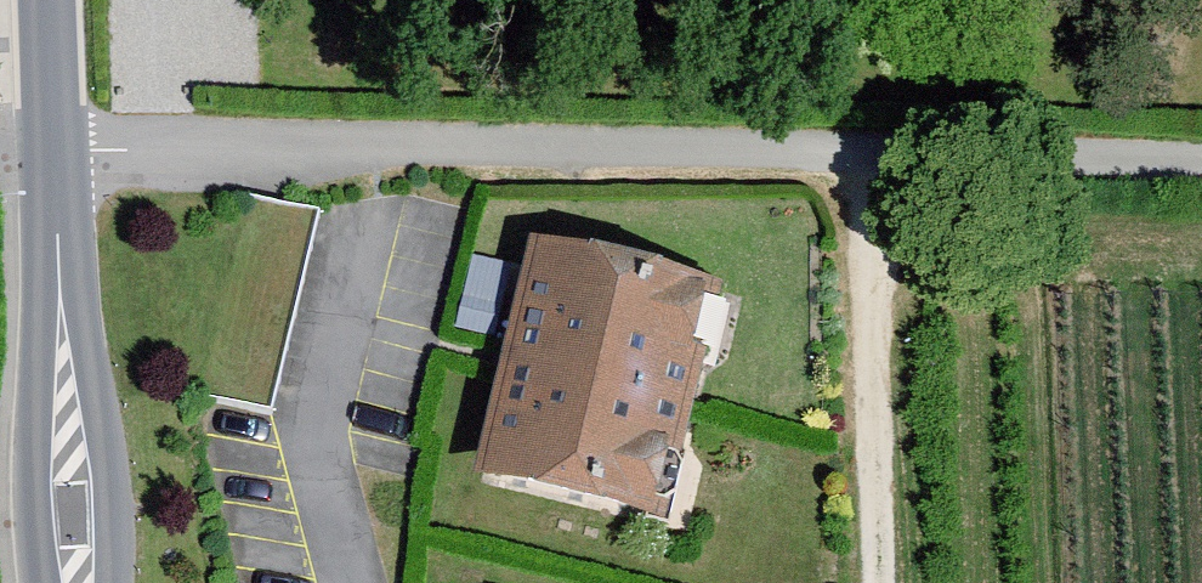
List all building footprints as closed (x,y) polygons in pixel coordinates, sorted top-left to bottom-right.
[(556,247),(499,499),(689,542),(746,289),(556,247)]
